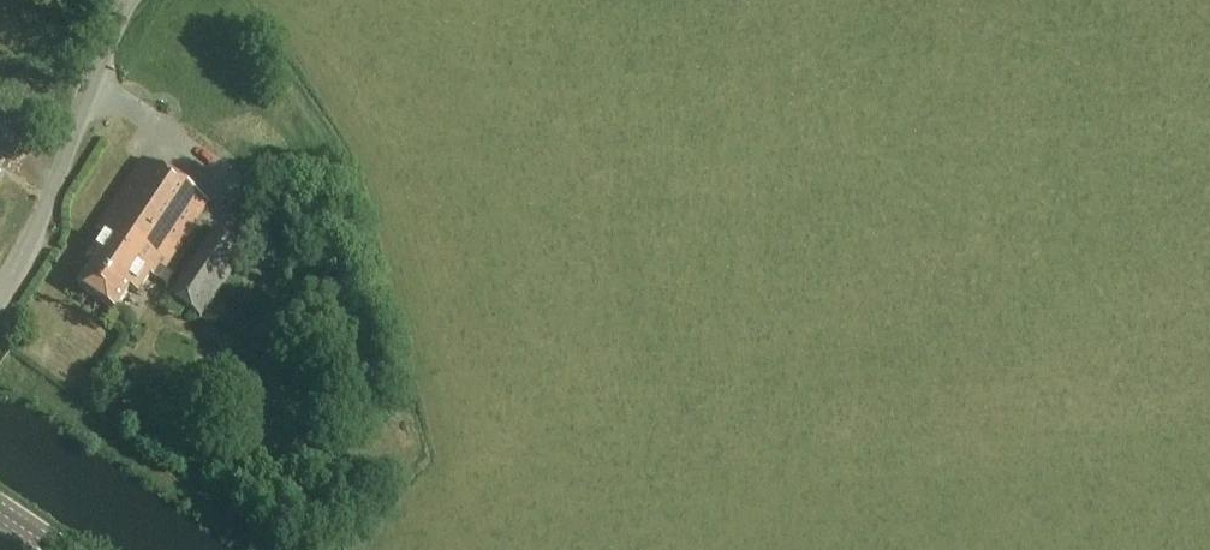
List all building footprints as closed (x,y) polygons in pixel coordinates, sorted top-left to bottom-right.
[(29,134),(0,116),(0,153),(13,160),(29,134)] [(181,278),(167,269),(209,207),(141,160),(94,229),(102,234),(85,259),(93,265),(77,288),(115,313),(130,292),(137,297),(150,278),(157,283),(160,279),(174,289),(166,299),(197,320),(243,253),(212,232),(181,278)]
